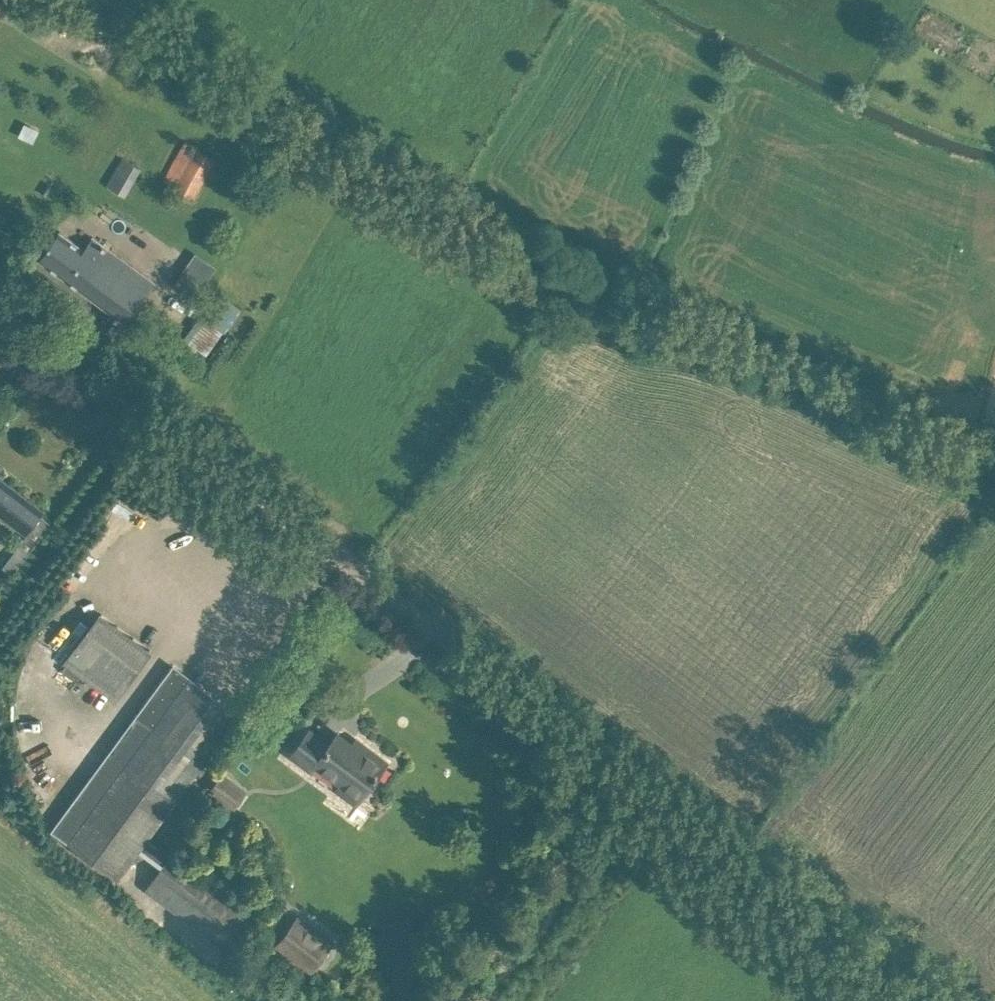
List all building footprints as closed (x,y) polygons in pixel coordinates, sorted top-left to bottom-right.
[(22,121),(17,134),(36,141),(41,128),(22,121)] [(195,199),(217,158),(193,144),(171,186),(195,199)] [(126,195),(142,168),(122,156),(106,183),(126,195)] [(126,321),(137,305),(155,281),(94,236),(85,247),(60,229),(39,258),(126,321)] [(174,284),(195,298),(215,269),(194,255),(174,284)] [(186,342),(212,353),(224,328),(197,316),(186,342)] [(27,533),(43,511),(0,478),(0,513),(27,533)] [(28,552),(18,544),(2,565),(13,573),(28,552)] [(153,648),(101,609),(63,661),(67,664),(62,670),(77,680),(81,675),(116,700),(153,648)] [(152,727),(67,841),(118,880),(140,851),(148,839),(202,763),(227,730),(239,714),(189,678),(173,665),(136,714),(152,727)] [(357,802),(374,779),(386,762),(364,746),(360,751),(337,734),(328,746),(309,731),(292,754),(312,769),(317,763),(343,782),(338,788),(357,802)] [(207,791),(232,809),(247,789),(223,771),(207,791)] [(148,839),(140,851),(161,867),(144,889),(226,949),(251,914),(148,839)] [(329,958),(324,954),(333,940),(298,914),(275,946),(312,973),(317,965),(322,969),(329,958)]
